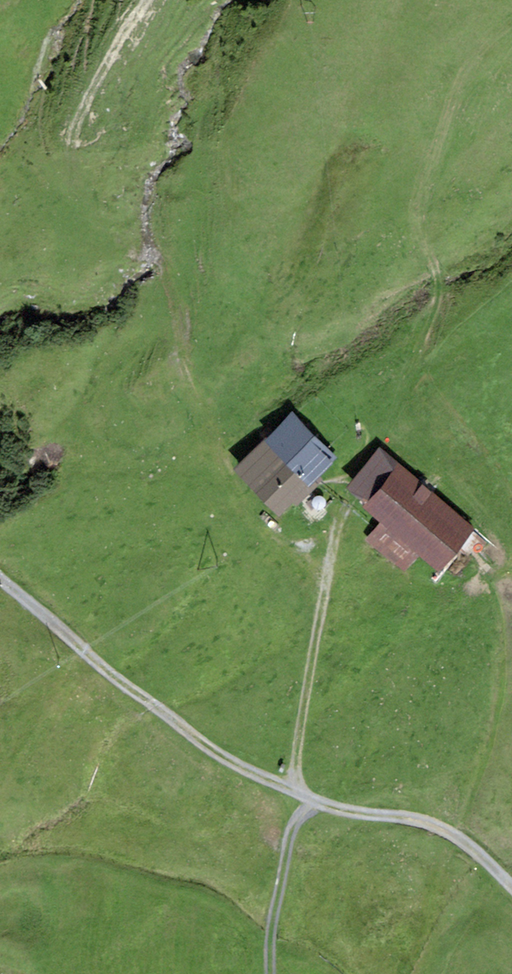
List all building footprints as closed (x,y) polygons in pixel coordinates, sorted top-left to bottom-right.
[(293,414),(238,465),(278,507),(313,474),(333,456),(293,414)] [(362,505),(398,463),(380,446),(343,488),(362,505)] [(474,530),(398,463),(362,505),(360,506),(379,523),(364,541),(401,574),(413,560),(432,577),(474,530)]
